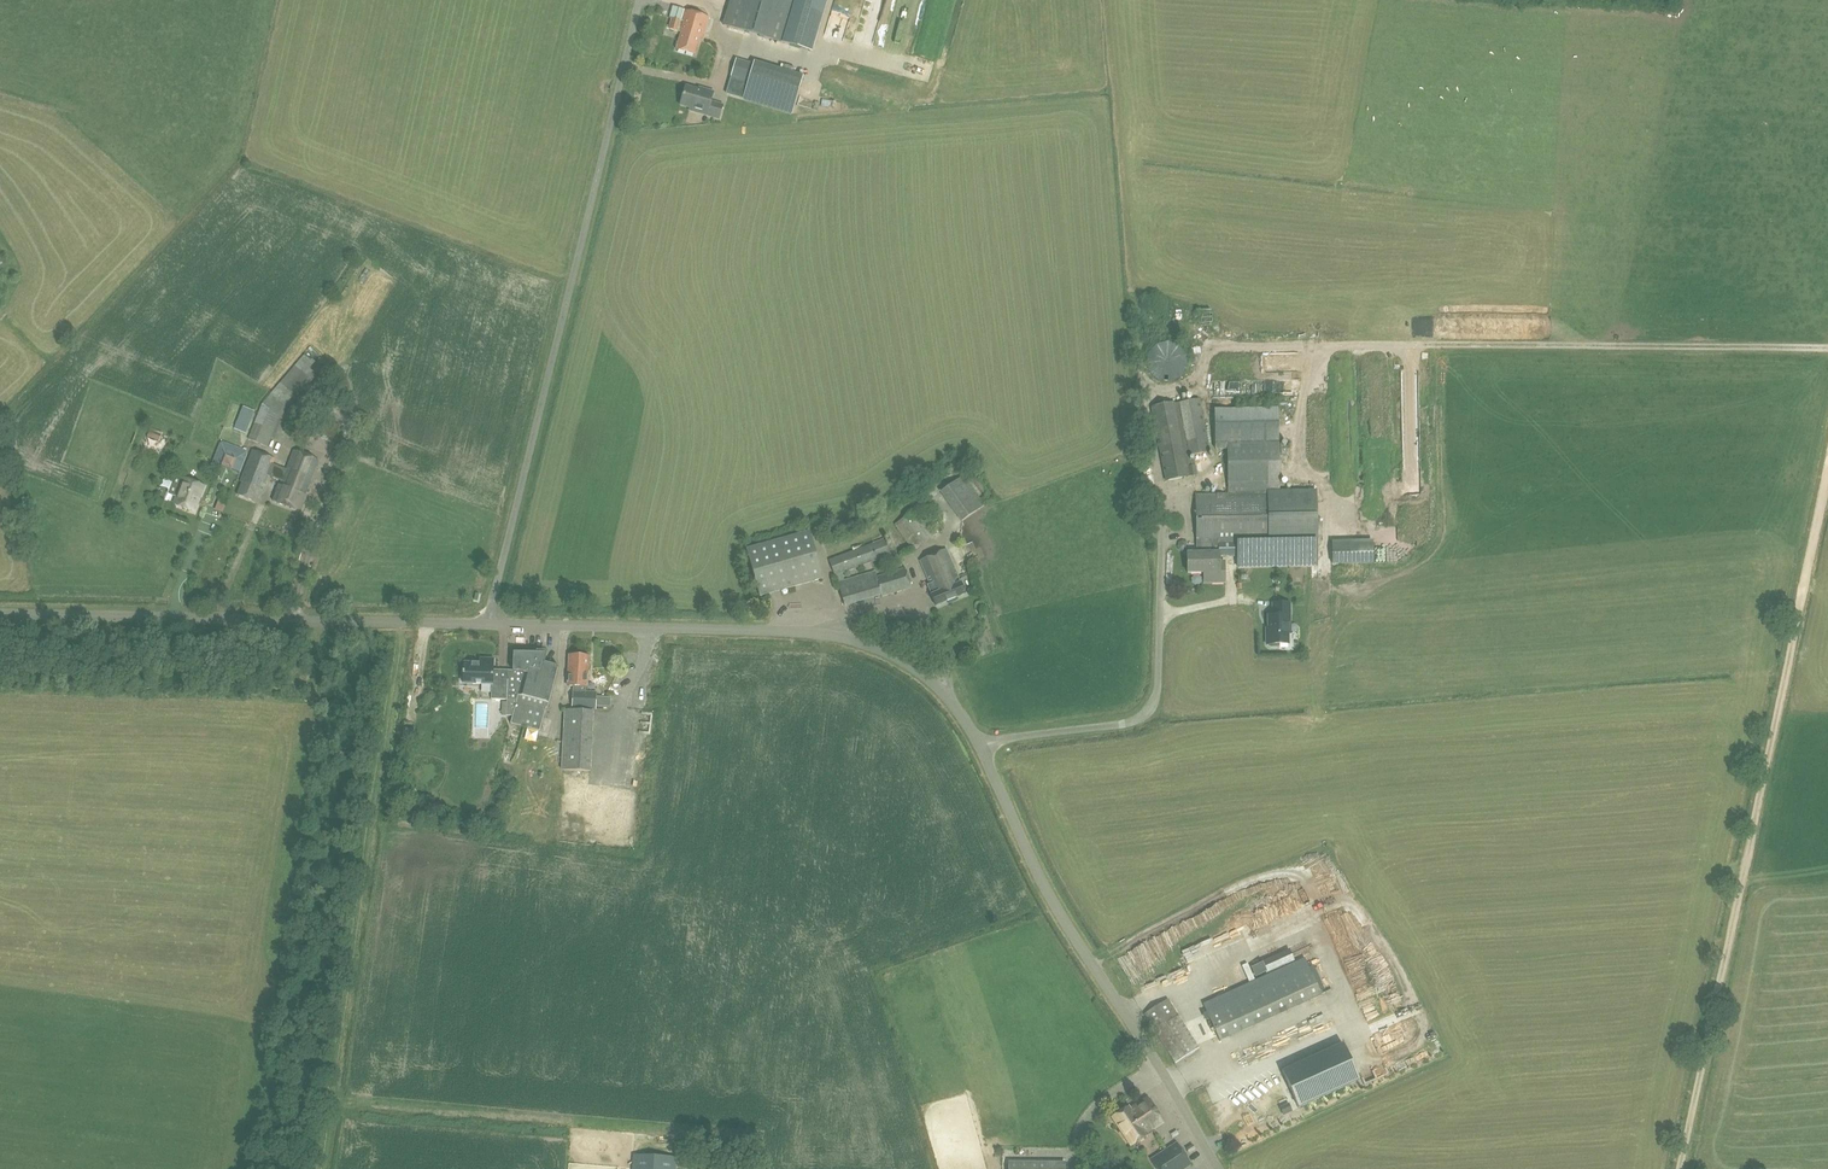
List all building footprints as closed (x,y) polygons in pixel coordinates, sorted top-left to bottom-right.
[(724,26),(812,53),(827,0),(732,0),(724,26)] [(709,18),(687,12),(688,11),(673,7),(670,18),(673,19),(670,30),(682,33),(677,50),(696,56),(700,39),(703,40),(709,18)] [(750,83),(755,66),(737,60),(732,78),(750,83)] [(719,119),(723,106),(711,102),(714,92),(703,89),(702,91),(686,87),(680,106),(690,109),(689,111),(719,119)] [(1198,321),(1211,321),(1211,305),(1198,305),(1198,321)] [(351,331),(350,340),(358,340),(359,332),(351,331)] [(1148,369),(1151,374),(1155,379),(1161,382),(1168,383),(1174,381),(1180,378),(1184,373),(1187,367),(1188,361),(1186,354),(1183,349),(1178,345),(1172,342),(1166,341),(1160,342),(1154,346),(1150,350),(1147,356),(1146,363),(1148,369)] [(1193,455),(1209,452),(1199,400),(1152,410),(1166,481),(1196,475),(1193,455)] [(268,447),(280,419),(262,405),(249,440),(268,447)] [(1197,554),(1187,554),(1188,574),(1203,573),(1203,584),(1208,584),(1225,583),(1225,572),(1224,562),(1220,562),(1220,556),(1237,556),(1237,566),(1317,565),(1317,542),(1316,491),(1280,491),(1279,441),(1278,409),(1215,410),(1215,413),(1216,450),(1227,450),(1228,494),(1196,495),(1197,554)] [(220,442),(212,462),(240,472),(247,453),(246,450),(223,441),(220,442)] [(260,491),(262,492),(275,459),(252,450),(240,482),(242,483),(238,496),(256,503),(260,491)] [(319,461),(294,451),(286,470),(276,465),(271,477),(281,481),(273,502),(300,512),(306,496),(306,495),(319,461)] [(941,490),(962,522),(984,504),(965,475),(941,490)] [(184,480),(175,505),(195,513),(204,488),(184,480)] [(228,513),(231,505),(223,502),(218,516),(226,518),(228,513)] [(935,535),(917,509),(894,525),(912,551),(935,535)] [(747,550),(760,597),(823,579),(810,532),(747,550)] [(890,556),(883,539),(829,560),(836,577),(890,556)] [(1373,563),(1373,544),(1332,544),(1332,563),(1373,563)] [(197,572),(207,552),(200,548),(190,569),(197,572)] [(960,583),(946,550),(920,561),(930,584),(928,585),(932,595),(932,596),(936,607),(965,594),(960,583)] [(845,607),(881,596),(882,597),(911,588),(905,569),(877,578),(875,571),(849,579),(848,577),(836,580),(845,607)] [(775,603),(792,604),(793,594),(775,593),(775,603)] [(1290,624),(1290,603),(1273,603),(1274,615),(1268,616),(1269,633),(1267,633),(1267,644),(1269,644),(1269,646),(1270,647),(1278,647),(1279,646),(1279,644),(1288,644),(1288,624),(1290,624)] [(527,666),(515,719),(530,723),(530,721),(543,724),(558,658),(544,655),(546,648),(515,641),(510,662),(527,666)] [(587,687),(589,656),(570,655),(568,686),(573,687),(572,708),(596,709),(596,693),(586,692),(586,687),(587,687)] [(492,700),(507,700),(508,681),(493,680),(494,659),(480,659),(480,663),(464,662),(464,685),(492,685),(492,700)] [(513,737),(523,739),(526,724),(515,722),(513,737)] [(586,767),(633,774),(637,750),(589,743),(586,767)] [(569,816),(569,806),(560,806),(561,817),(569,816)] [(1316,872),(1323,882),(1336,874),(1330,864),(1316,872)] [(1231,928),(1238,925),(1234,917),(1227,920),(1231,928)] [(1275,983),(1206,1013),(1219,1041),(1321,995),(1309,967),(1289,976),(1285,967),(1271,974),(1275,983)] [(1167,1000),(1144,1015),(1154,1031),(1176,1063),(1199,1048),(1177,1016),(1167,1000)] [(1342,1010),(1333,1016),(1348,1037),(1356,1031),(1342,1010)] [(1203,1026),(1208,1024),(1205,1018),(1190,1025),(1199,1042),(1209,1037),(1203,1026)] [(1297,1111),(1359,1083),(1342,1047),(1281,1074),(1283,1077),(1247,1094),(1260,1123),(1296,1107),(1297,1111)] [(1145,1135),(1164,1122),(1148,1097),(1128,1111),(1127,1108),(1114,1117),(1133,1145),(1146,1137),(1145,1135)] [(1158,1168),(1186,1168),(1192,1165),(1178,1143),(1152,1160),(1158,1168)] [(626,1168),(676,1168),(677,1158),(666,1158),(666,1146),(641,1145),(640,1156),(627,1156),(626,1168)]
